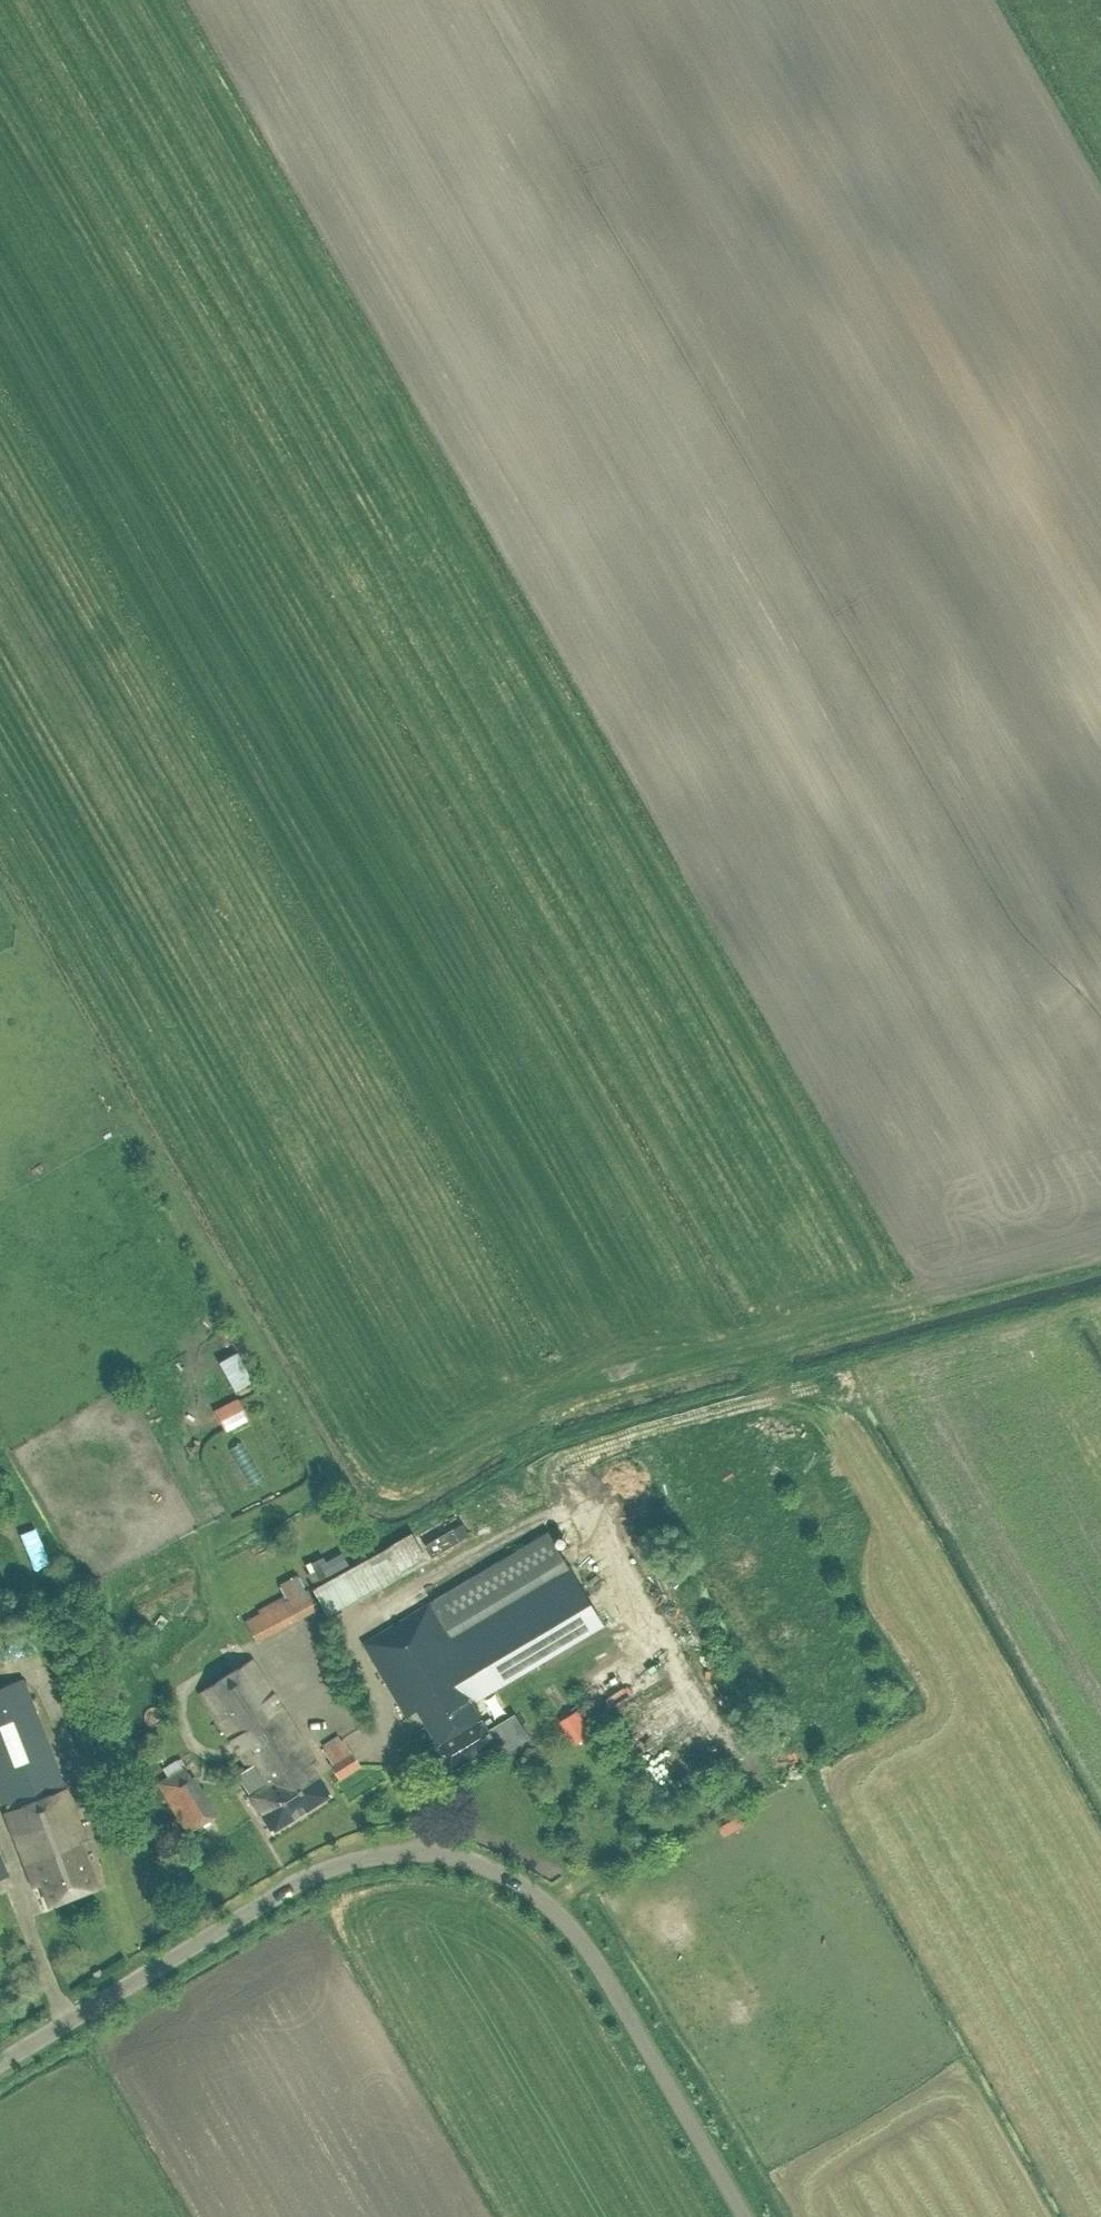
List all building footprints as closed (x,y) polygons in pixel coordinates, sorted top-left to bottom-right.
[(224,1352),(235,1385),(254,1378),(243,1346),(224,1352)] [(227,1426),(249,1421),(244,1397),(222,1402),(227,1426)] [(246,1438),(234,1444),(257,1485),(269,1478),(246,1438)] [(325,1599),(430,1557),(421,1532),(327,1569),(326,1566),(314,1570),(325,1599)] [(496,1743),(503,1746),(510,1750),(529,1738),(523,1727),(515,1715),(489,1730),(473,1702),(484,1695),(496,1714),(615,1644),(549,1532),(430,1603),(364,1643),(407,1716),(418,1709),(453,1768),(496,1743)] [(372,1587),(382,1602),(404,1588),(394,1573),(372,1587)] [(315,1587),(250,1612),(259,1634),(323,1609),(315,1587)] [(338,1608),(347,1622),(377,1602),(368,1588),(338,1608)] [(271,1831),(329,1795),(312,1767),(317,1764),(251,1659),(199,1692),(246,1766),(247,1765),(261,1786),(248,1794),(271,1831)] [(96,1887),(79,1843),(85,1840),(22,1678),(0,1687),(0,1801),(1,1804),(6,1802),(9,1810),(4,1812),(33,1886),(39,1884),(48,1906),(96,1887)] [(322,1751),(329,1762),(327,1763),(338,1779),(360,1766),(349,1750),(349,1751),(342,1739),(322,1751)] [(186,1833),(217,1814),(184,1764),(155,1783),(186,1833)]
